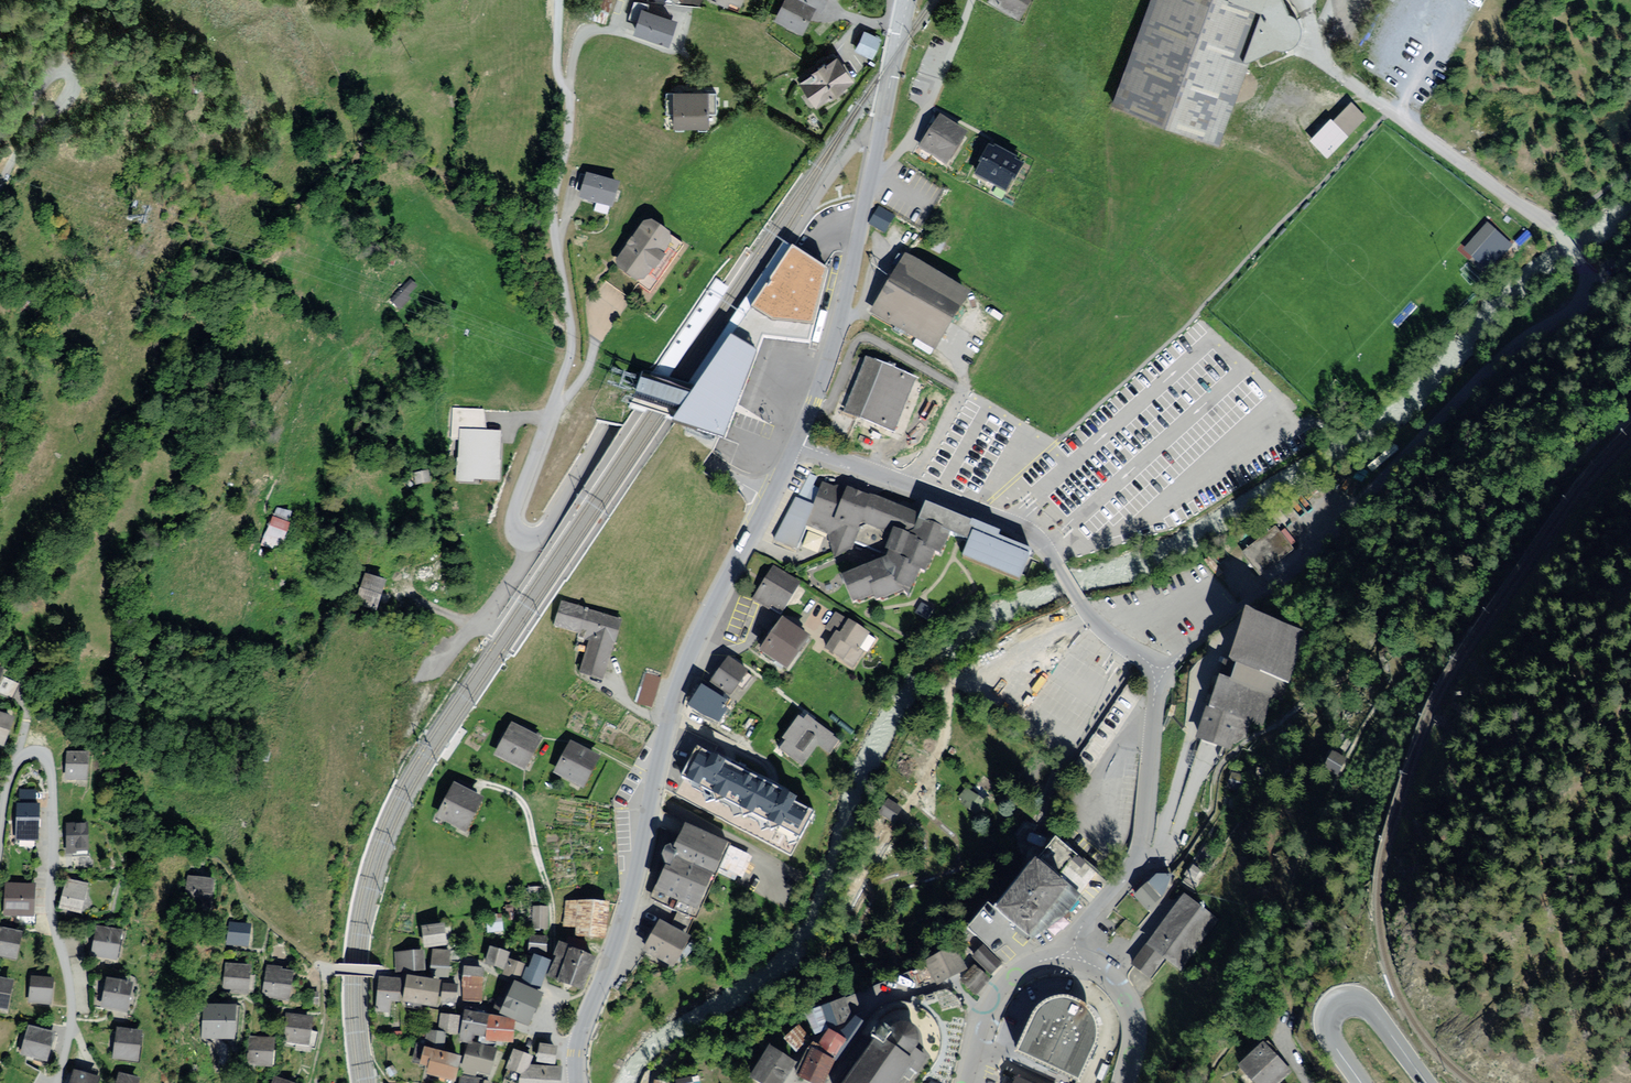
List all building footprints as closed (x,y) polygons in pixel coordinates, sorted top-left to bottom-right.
[(712,0),(733,10),(737,0),(713,0),(712,0)] [(778,19),(803,30),(812,9),(814,4),(820,7),(823,0),(787,0),(778,19)] [(1018,13),(1026,0),(995,0),(1018,13)] [(1110,105),(1218,143),(1248,60),(1296,39),(1297,36),(1298,31),(1284,0),(1150,0),(1110,105)] [(638,10),(631,34),(669,45),(676,21),(638,10)] [(865,34),(858,47),(870,54),(878,41),(865,34)] [(837,58),(804,79),(818,101),(851,81),(837,58)] [(193,66),(180,75),(187,86),(200,77),(193,66)] [(708,88),(669,88),(669,130),(708,130),(708,88)] [(1367,121),(1352,106),(1312,145),(1328,160),(1367,121)] [(938,120),(920,148),(944,163),(962,135),(938,120)] [(994,150),(979,175),(1006,191),(1020,166),(994,150)] [(619,184),(585,173),(576,200),(610,211),(619,184)] [(878,206),(867,222),(885,234),(896,217),(878,206)] [(672,238),(644,218),(611,264),(639,284),(672,238)] [(1511,246),(1495,232),(1472,257),(1489,271),(1511,246)] [(706,374),(792,247),(788,243),(784,242),(685,388),(695,391),(706,374)] [(808,258),(792,247),(706,374),(695,391),(675,422),(721,437),(737,394),(756,344),(758,336),(762,337),(794,342),(810,343),(829,272),(808,258)] [(966,296),(905,259),(873,310),(935,348),(966,296)] [(667,381),(731,287),(723,283),(715,277),(651,375),(667,381)] [(412,278),(387,301),(397,311),(422,287),(412,278)] [(915,379),(868,360),(846,412),(893,432),(915,379)] [(667,381),(651,375),(642,372),(629,407),(675,422),(695,391),(685,388),(667,381)] [(483,413),(457,412),(455,479),(500,480),(502,434),(482,434),(483,413)] [(428,471),(414,473),(416,485),(430,483),(428,471)] [(796,498),(775,540),(799,550),(808,526),(831,535),(832,538),(854,606),(874,599),(877,606),(902,596),(908,599),(920,569),(927,572),(934,553),(939,555),(949,534),(970,543),(964,559),(1020,582),(1031,551),(999,538),(1001,535),(926,504),(920,518),(852,491),(850,494),(824,482),(814,505),(796,498)] [(291,514),(277,510),(269,533),(282,538),(291,514)] [(765,583),(755,598),(779,613),(797,586),(774,570),(765,583)] [(368,574),(358,604),(375,610),(385,580),(368,574)] [(622,621),(564,601),(556,623),(591,636),(579,670),(601,678),(622,621)] [(826,628),(836,634),(834,638),(827,650),(852,666),(864,647),(859,644),(866,633),(848,621),(835,613),(826,628)] [(1219,677),(1197,741),(1213,747),(1229,752),(1235,743),(1244,741),(1251,722),(1269,728),(1284,684),(1290,686),(1308,636),(1260,619),(1243,613),(1225,662),(1236,666),(1230,681),(1219,677)] [(806,639),(784,623),(776,635),(774,638),(767,633),(755,651),(784,671),(806,639)] [(723,673),(714,684),(729,695),(745,673),(730,662),(723,673)] [(661,678),(645,673),(635,704),(651,709),(661,678)] [(3,677),(0,683),(0,696),(12,702),(20,685),(3,677)] [(699,695),(691,707),(718,725),(732,703),(705,685),(699,695)] [(0,713),(0,747),(4,748),(16,719),(0,713)] [(805,720),(798,715),(783,737),(786,739),(780,748),(804,765),(818,746),(831,755),(840,741),(833,736),(834,734),(808,716),(805,720)] [(531,736),(514,727),(498,755),(523,769),(538,740),(531,736)] [(581,751),(568,744),(553,771),(582,787),(597,760),(581,751)] [(1345,756),(1333,750),(1324,765),(1336,772),(1345,756)] [(85,752),(62,751),(60,782),(83,783),(85,752)] [(813,814),(694,751),(677,782),(797,845),(813,814)] [(482,802),(453,786),(435,819),(465,835),(482,802)] [(988,804),(966,786),(954,802),(976,819),(988,804)] [(15,799),(14,841),(39,842),(41,800),(15,799)] [(903,807),(886,799),(878,815),(894,824),(903,807)] [(84,824),(60,824),(60,857),(84,857),(84,824)] [(741,875),(750,856),(684,825),(653,891),(694,910),(716,864),(741,875)] [(1220,852),(1208,846),(1201,860),(1212,866),(1220,852)] [(1082,895),(1035,855),(995,904),(1032,938),(1065,917),(1082,895)] [(1153,876),(1147,881),(1134,895),(1149,910),(1162,897),(1172,874),(1157,873),(1153,876)] [(214,879),(186,874),(181,907),(209,911),(214,879)] [(85,887),(63,881),(54,910),(77,917),(85,887)] [(34,885),(3,883),(1,918),(33,920),(34,885)] [(543,887),(530,887),(530,895),(543,895),(543,887)] [(1222,921),(1184,892),(1128,965),(1152,984),(1166,965),(1180,975),(1222,921)] [(608,905),(569,902),(567,935),(605,938),(608,905)] [(551,907),(533,906),(531,931),(549,932),(551,907)] [(516,908),(506,908),(506,922),(517,922),(516,908)] [(502,915),(487,916),(489,934),(504,933),(502,915)] [(251,921),(228,918),(225,945),(248,947),(251,921)] [(688,940),(656,921),(638,950),(669,970),(688,940)] [(440,924),(419,927),(422,950),(443,947),(440,924)] [(121,932),(92,926),(85,959),(113,965),(121,932)] [(0,928),(0,958),(16,961),(21,932),(0,928)] [(546,939),(530,938),(529,951),(545,952),(546,939)] [(508,953),(490,947),(484,963),(502,970),(508,953)] [(983,947),(970,960),(991,979),(1003,966),(983,947)] [(954,949),(924,965),(935,987),(966,971),(954,949)] [(450,953),(437,951),(435,977),(447,979),(448,969),(449,958),(450,953)] [(592,959),(567,951),(555,985),(580,994),(592,959)] [(422,952),(393,953),(394,970),(402,970),(414,970),(423,969),(422,952)] [(538,986),(548,961),(523,952),(520,962),(529,965),(524,980),(538,986)] [(524,964),(511,959),(505,975),(517,980),(524,964)] [(222,963),(218,996),(248,1000),(252,967),(222,963)] [(265,966),(259,999),(288,1004),(294,972),(265,966)] [(989,982),(973,967),(960,982),(976,996),(989,982)] [(482,971),(463,969),(461,1000),(480,1002),(482,971)] [(402,979),(378,976),(375,1010),(388,1012),(389,1003),(399,1004),(402,979)] [(53,980),(29,977),(25,1005),(49,1008),(53,980)] [(4,1013),(10,982),(0,980),(0,1012),(4,1013)] [(127,985),(99,980),(94,1010),(122,1015),(127,985)] [(438,985),(409,980),(405,1000),(434,1006),(438,985)] [(456,984),(442,983),(440,1001),(454,1003),(456,984)] [(512,984),(500,1010),(528,1023),(541,997),(512,984)] [(843,998),(801,1015),(809,1034),(851,1017),(843,998)] [(1012,1055),(1074,1082),(1078,1082),(1095,1044),(1096,1037),(1094,1029),(1092,1021),(1087,1016),(1083,1011),(1077,1005),(1070,1002),(1061,1001),(1052,1002),(1044,1005),(1035,1012),(1031,1016),(1012,1055)] [(235,1009),(206,1007),(203,1039),(233,1041),(235,1009)] [(456,1034),(459,1016),(441,1013),(438,1031),(456,1034)] [(486,1016),(463,1013),(459,1039),(471,1041),(472,1037),(482,1039),(486,1016)] [(314,1018),(286,1014),(281,1045),(309,1049),(314,1018)] [(514,1021),(487,1018),(484,1041),(511,1044),(514,1021)] [(805,1038),(795,1025),(782,1035),(792,1048),(805,1038)] [(136,1031),(110,1028),(106,1060),(132,1063),(136,1031)] [(53,1038),(25,1029),(16,1056),(44,1065),(53,1038)] [(832,1082),(896,1082),(906,1068),(913,1072),(922,1058),(912,1051),(914,1042),(913,1037),(910,1033),(904,1030),(898,1030),(892,1030),(889,1034),(887,1037),(882,1036),(866,1037),(855,1050),(847,1061),(832,1082)] [(840,1040),(826,1032),(816,1050),(829,1058),(840,1040)] [(441,1050),(444,1038),(430,1034),(427,1046),(441,1050)] [(275,1037),(246,1035),(244,1067),(273,1068),(275,1037)] [(495,1050),(463,1042),(456,1072),(476,1077),(477,1073),(489,1076),(495,1050)] [(1261,1042),(1237,1066),(1253,1082),(1280,1082),(1290,1072),(1261,1042)] [(556,1047),(537,1044),(534,1062),(553,1065),(556,1047)] [(430,1051),(420,1047),(416,1058),(427,1061),(430,1051)] [(763,1047),(743,1077),(752,1082),(779,1082),(790,1065),(763,1047)] [(456,1057),(434,1050),(428,1074),(449,1080),(456,1057)] [(805,1050),(791,1079),(799,1082),(818,1082),(828,1061),(805,1050)] [(525,1074),(530,1082),(560,1082),(561,1069),(529,1066),(530,1059),(514,1052),(508,1068),(525,1074)] [(69,1070),(65,1082),(96,1082),(97,1079),(69,1070)] [(111,1074),(109,1082),(134,1082),(134,1081),(111,1074)]
